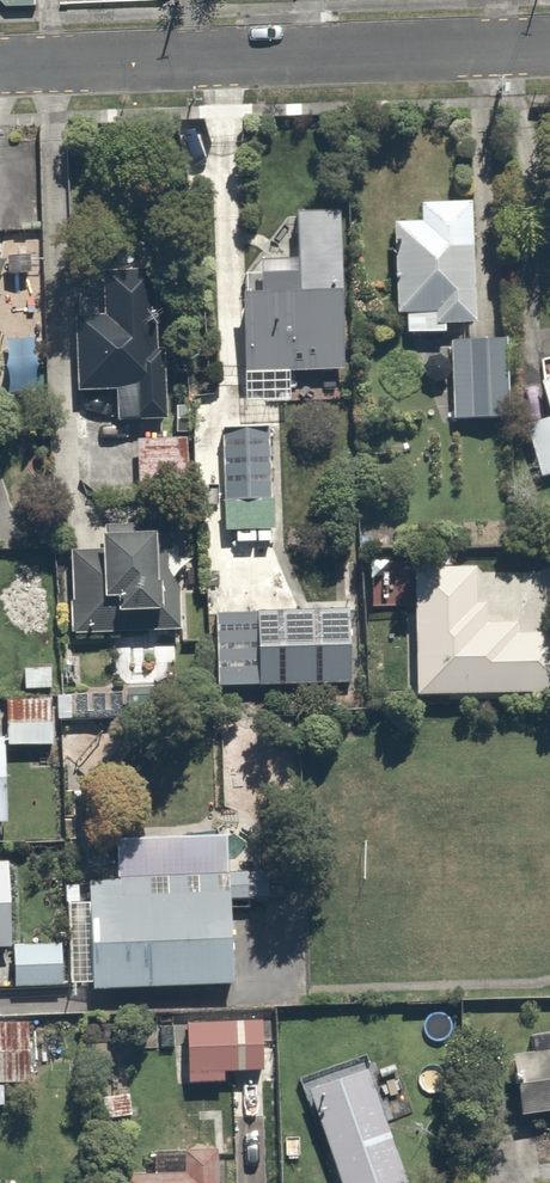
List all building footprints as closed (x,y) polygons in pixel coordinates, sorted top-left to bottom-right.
[(386,207),(389,305),(400,305),(401,327),(444,326),(443,312),(469,311),(465,187),(414,188),(415,206),(386,207)] [(286,281),(232,280),(231,364),(336,364),(337,198),(286,198),(286,281)] [(147,254),(96,259),(100,303),(69,306),(76,379),(106,376),(110,416),(163,411),(147,254)] [(508,409),(509,325),(473,325),(473,333),(444,333),(443,409),(508,409)] [(532,374),(543,413),(549,411),(549,369),(532,374)] [(266,414),(212,417),(219,552),(273,549),(266,414)] [(525,425),(541,471),(549,468),(549,417),(525,425)] [(179,435),(116,440),(120,488),(182,484),(179,435)] [(164,511),(89,515),(91,545),(64,547),(69,636),(171,630),(164,511)] [(408,560),(411,687),(549,683),(549,622),(475,624),(473,555),(408,560)] [(350,603),(197,608),(200,686),(352,681),(350,603)] [(52,696),(7,697),(9,743),(53,743),(52,696)] [(0,737),(0,821),(8,821),(5,737),(0,737)] [(226,981),(220,824),(107,829),(108,864),(80,865),(85,987),(226,981)] [(0,862),(0,948),(12,947),(10,862),(0,862)] [(62,942),(15,944),(16,986),(64,985),(62,942)] [(263,1020),(187,1023),(189,1082),(224,1082),(224,1070),(263,1069),(263,1020)] [(32,1082),(29,1021),(0,1022),(0,1081),(32,1082)] [(498,1065),(504,1117),(549,1112),(549,1037),(541,1039),(544,1059),(498,1065)] [(295,1078),(337,1182),(397,1182),(347,1057),(295,1078)] [(127,1173),(127,1182),(219,1182),(218,1148),(187,1149),(188,1174),(127,1173)]
